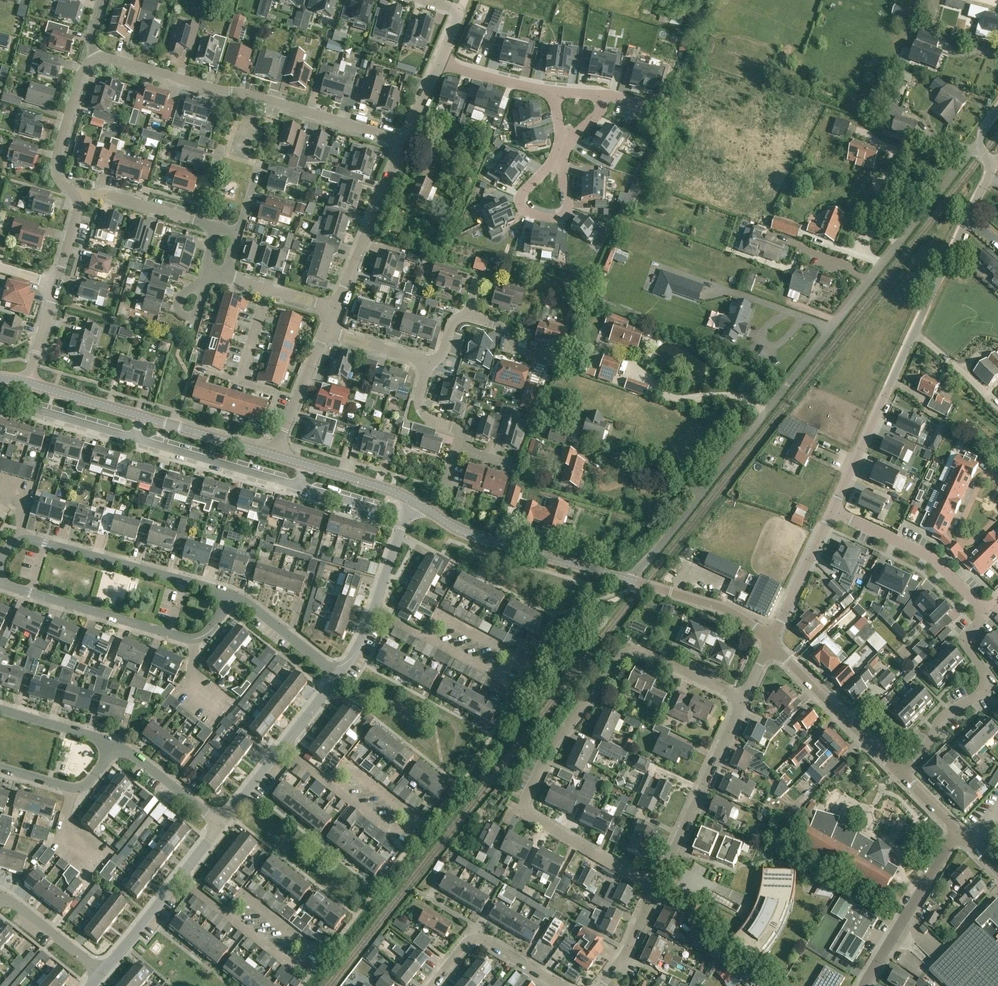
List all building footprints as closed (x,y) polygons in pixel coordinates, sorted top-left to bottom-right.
[(82,9),(73,6),(74,2),(73,2),(74,0),(54,0),(54,1),(60,3),(56,18),(78,24),(82,9)] [(128,16),(115,13),(108,34),(124,38),(129,19),(135,21),(141,0),(132,0),(128,16)] [(140,45),(142,46),(144,47),(145,47),(146,48),(147,48),(148,48),(150,48),(155,49),(158,41),(156,40),(159,27),(152,25),(152,24),(153,23),(153,21),(154,20),(159,2),(152,0),(145,0),(142,11),(148,13),(145,23),(143,23),(139,36),(142,37),(140,45)] [(331,18),(336,0),(310,0),(307,8),(317,11),(317,13),(331,18)] [(344,7),(341,20),(354,24),(355,21),(367,24),(370,13),(372,14),(374,6),(372,6),(372,4),(370,3),(370,1),(366,0),(363,0),(362,1),(358,0),(356,0),(355,2),(352,1),(350,9),(344,7)] [(946,6),(953,8),(955,0),(954,0),(947,0),(946,6)] [(892,15),(911,21),(914,13),(895,6),(892,15)] [(989,14),(990,11),(971,6),(968,18),(979,21),(977,30),(997,35),(997,16),(989,14)] [(385,40),(387,34),(399,37),(403,23),(399,22),(402,13),(387,9),(384,21),(377,20),(372,37),(385,40)] [(503,12),(496,10),(491,21),(499,25),(503,12)] [(296,26),(310,29),(313,15),(299,12),(296,26)] [(232,22),(228,38),(238,41),(244,18),(234,15),(232,22)] [(434,22),(418,17),(415,28),(413,29),(408,27),(403,45),(404,45),(415,48),(416,42),(427,45),(434,22)] [(53,36),(49,48),(69,53),(74,38),(67,36),(69,28),(48,22),(45,34),(53,36)] [(191,51),(198,27),(189,24),(187,31),(175,28),(167,53),(178,56),(180,48),(191,51)] [(466,42),(464,49),(466,50),(470,52),(477,55),(483,41),(488,43),(493,32),(487,29),(485,34),(472,29),(469,36),(467,35),(464,42),(466,42)] [(936,70),(943,54),(935,51),(940,40),(932,37),(933,36),(921,32),(910,60),(920,64),(920,63),(936,70)] [(227,40),(216,36),(210,42),(202,40),(196,61),(212,66),(214,57),(221,59),(227,40)] [(500,36),(497,48),(502,49),(499,63),(511,66),(516,46),(505,43),(506,37),(500,36)] [(340,54),(343,45),(328,41),(326,50),(340,54)] [(516,46),(511,66),(513,67),(512,69),(519,71),(520,69),(523,69),(526,55),(532,57),(535,44),(528,43),(527,48),(516,46)] [(543,45),(541,58),(547,59),(546,62),(545,66),(546,66),(545,73),(557,75),(560,53),(549,52),(549,46),(543,45)] [(249,73),(252,64),(247,63),(250,52),(231,47),(225,66),(249,73)] [(560,53),(557,75),(569,77),(570,69),(571,66),(570,66),(571,62),(577,63),(578,50),(572,49),(571,55),(560,53)] [(587,49),(585,61),(590,62),(587,76),(600,79),(604,58),(592,56),(594,50),(587,49)] [(299,68),(301,61),(299,60),(301,54),(293,51),(285,77),(293,79),(291,85),(305,89),(307,81),(308,82),(311,71),(299,68)] [(47,63),(49,56),(36,52),(32,64),(39,66),(40,68),(38,74),(57,79),(61,67),(47,63)] [(284,73),(288,59),(281,57),(280,62),(269,59),(271,54),(262,52),(255,75),(275,80),(278,71),(284,73)] [(604,58),(600,79),(601,79),(600,79),(605,80),(612,81),(615,67),(620,68),(622,55),(616,54),(615,60),(604,58)] [(631,59),(627,72),(633,73),(629,87),(641,91),(647,70),(636,67),(637,61),(631,59)] [(331,97),(337,78),(331,77),(334,69),(322,66),(321,69),(318,79),(324,81),(320,94),(331,97)] [(647,70),(641,91),(642,91),(646,93),(646,92),(653,94),(657,80),(662,81),(665,69),(659,67),(657,73),(647,70)] [(338,72),(337,78),(331,97),(342,100),(346,87),(352,89),(357,70),(350,68),(348,75),(338,72)] [(445,80),(439,101),(452,105),(450,110),(457,112),(460,100),(455,99),(459,85),(456,84),(456,81),(449,79),(449,82),(445,80)] [(949,126),(957,114),(967,101),(955,92),(957,89),(950,84),(948,87),(938,79),(932,88),(941,96),(937,101),(940,104),(933,113),(949,126)] [(96,86),(93,97),(112,103),(118,105),(124,86),(104,80),(102,88),(96,86)] [(369,105),(376,82),(367,80),(361,103),(369,105)] [(384,85),(376,82),(369,105),(377,108),(383,90),(384,85)] [(32,86),(27,102),(49,108),(54,92),(32,86)] [(152,112),(158,93),(152,91),(152,90),(147,88),(144,97),(138,95),(134,110),(140,112),(141,109),(152,112)] [(470,100),(466,112),(472,114),(474,109),(485,113),(492,92),(491,92),(487,90),(487,91),(480,88),(476,102),(470,100)] [(383,90),(377,108),(376,110),(385,113),(391,92),(383,90)] [(402,95),(391,92),(385,113),(393,115),(396,104),(399,105),(402,95)] [(492,92),(485,113),(496,116),(494,122),(500,124),(504,112),(499,110),(504,97),(492,92)] [(158,93),(152,112),(163,115),(162,118),(169,120),(173,106),(167,104),(170,95),(164,94),(164,95),(158,93)] [(2,101),(10,103),(20,106),(21,100),(3,95),(2,101)] [(112,103),(93,97),(89,109),(103,113),(101,121),(117,125),(119,117),(109,114),(112,103)] [(194,122),(200,102),(187,98),(184,111),(177,109),(172,127),(183,130),(185,123),(193,126),(194,122)] [(200,102),(194,122),(202,124),(200,130),(212,133),(215,121),(209,119),(212,106),(200,102)] [(520,122),(514,123),(515,129),(528,127),(527,122),(541,119),(540,112),(540,108),(539,108),(539,105),(532,106),(532,104),(525,105),(525,107),(517,109),(520,122)] [(897,118),(895,127),(894,131),(914,137),(915,134),(918,124),(903,119),(902,119),(904,111),(892,107),(890,116),(897,118)] [(22,119),(16,122),(20,130),(19,133),(40,139),(44,125),(37,123),(36,121),(37,115),(24,111),(22,119)] [(848,132),(851,123),(837,119),(834,128),(848,132)] [(296,170),(299,159),(306,137),(298,134),(300,129),(285,125),(279,145),(290,148),(288,156),(292,157),(288,168),(296,170)] [(528,127),(515,129),(516,136),(522,135),(524,148),(546,144),(545,141),(547,140),(546,133),(544,133),(543,130),(529,132),(528,127)] [(604,127),(597,137),(615,149),(621,139),(626,143),(630,137),(619,130),(616,135),(604,127)] [(331,149),(326,147),(328,138),(313,133),(308,150),(303,149),(297,168),(305,170),(308,158),(314,160),(315,157),(321,159),(321,156),(327,157),(325,164),(326,164),(333,145),(332,145),(331,149)] [(883,137),(906,144),(907,140),(884,133),(883,137)] [(594,142),(590,148),(603,156),(600,160),(610,167),(614,162),(609,158),(615,149),(597,137),(597,138),(596,138),(594,142)] [(90,170),(96,151),(89,150),(91,141),(79,138),(75,150),(82,152),(78,166),(90,170)] [(200,168),(204,154),(191,150),(193,144),(179,140),(176,153),(182,155),(180,162),(200,168)] [(32,170),(36,156),(28,154),(29,151),(26,150),(28,145),(16,141),(14,147),(11,146),(8,158),(13,160),(12,164),(14,164),(15,169),(22,169),(23,169),(23,168),(23,167),(32,170)] [(879,151),(865,147),(866,145),(854,141),(848,160),(858,163),(863,165),(873,168),(879,151)] [(354,162),(372,168),(376,157),(362,153),(364,147),(353,144),(349,155),(356,156),(354,162)] [(103,153),(96,151),(90,170),(103,173),(107,159),(114,162),(116,152),(117,149),(105,145),(103,153)] [(508,156),(502,165),(519,178),(520,177),(523,174),(522,173),(526,168),(515,159),(518,155),(507,147),(504,153),(508,156)] [(128,180),(133,160),(122,157),(123,154),(116,152),(114,162),(112,167),(119,168),(116,177),(121,179),(122,178),(128,180)] [(133,160),(128,180),(134,181),(133,183),(139,184),(141,175),(148,177),(152,163),(145,161),(144,164),(133,160)] [(337,169),(335,175),(343,177),(351,180),(354,180),(356,175),(369,179),(372,168),(354,162),(352,168),(346,166),(345,171),(337,169)] [(168,186),(173,187),(173,188),(193,194),(197,180),(191,178),(193,172),(172,165),(169,177),(170,177),(168,186)] [(490,171),(486,176),(497,184),(500,179),(512,188),(519,178),(502,165),(495,174),(490,171)] [(267,189),(284,194),(286,187),(291,185),(298,187),(302,174),(279,168),(276,177),(271,175),(267,189)] [(446,191),(452,176),(440,171),(434,186),(446,191)] [(582,177),(581,189),(602,191),(603,179),(609,180),(609,173),(596,172),(596,178),(582,177)] [(343,177),(335,175),(331,174),(329,183),(338,185),(338,187),(342,188),(340,194),(359,200),(362,189),(349,185),(351,180),(343,177)] [(411,195),(426,201),(433,185),(418,179),(411,195)] [(579,192),(578,199),(581,199),(580,202),(595,203),(595,208),(607,209),(608,202),(602,202),(602,191),(581,189),(581,192),(579,192)] [(32,213),(32,212),(50,217),(54,205),(43,201),(44,194),(32,191),(28,202),(26,211),(32,213)] [(327,202),(325,208),(337,211),(341,213),(342,207),(356,211),(359,200),(340,194),(339,200),(337,200),(335,204),(327,202)] [(295,205),(268,198),(266,205),(262,204),(258,218),(277,224),(281,211),(292,215),(295,205)] [(487,202),(476,208),(479,214),(484,211),(489,221),(508,212),(503,201),(496,204),(493,205),(493,206),(490,207),(487,202)] [(337,211),(325,208),(322,219),(328,221),(327,226),(345,232),(348,221),(335,217),(337,211)] [(833,242),(840,225),(844,215),(829,209),(825,219),(819,217),(815,226),(811,224),(808,232),(833,242)] [(494,232),(489,234),(491,240),(503,234),(500,229),(504,228),(507,226),(514,223),(508,212),(489,221),(494,232)] [(104,228),(98,226),(94,239),(105,243),(108,234),(114,237),(117,226),(120,227),(122,219),(108,214),(104,228)] [(572,227),(570,229),(575,233),(574,235),(580,239),(581,238),(587,243),(595,232),(600,236),(604,231),(594,223),(591,227),(580,217),(575,223),(574,223),(572,226),(572,227)] [(29,223),(15,219),(12,231),(21,234),(19,244),(20,244),(21,246),(25,247),(27,246),(40,250),(45,235),(27,230),(29,223)] [(775,219),(771,231),(798,240),(802,228),(775,219)] [(146,254),(150,242),(143,240),(147,226),(134,222),(132,228),(130,228),(128,235),(130,235),(128,241),(134,243),(135,246),(134,250),(146,254)] [(327,226),(315,223),(317,224),(311,233),(314,235),(314,236),(317,237),(316,241),(327,245),(329,239),(342,243),(345,232),(327,226)] [(747,231),(744,241),(748,243),(745,251),(744,252),(758,257),(759,253),(766,255),(765,257),(777,262),(782,248),(774,245),(776,241),(764,237),(766,231),(754,226),(752,233),(751,232),(751,233),(747,231)] [(525,240),(523,253),(530,254),(530,248),(542,250),(545,229),(544,228),(540,227),(539,228),(533,227),(530,241),(525,240)] [(545,229),(542,250),(553,251),(552,257),(558,258),(560,246),(555,245),(557,230),(545,229)] [(173,254),(192,260),(195,247),(183,244),(185,237),(172,233),(171,237),(169,238),(167,243),(168,245),(175,247),(173,254)] [(255,265),(259,249),(255,247),(257,242),(247,239),(240,261),(255,265)] [(327,245),(316,241),(312,240),(311,246),(317,248),(314,258),(331,263),(334,252),(330,251),(332,246),(327,245)] [(300,243),(295,241),(292,249),(297,252),(300,243)] [(261,245),(259,249),(255,265),(268,269),(274,249),(270,247),(268,246),(267,245),(265,244),(263,244),(261,245)] [(274,249),(268,269),(283,273),(289,250),(284,249),(282,251),(274,249)] [(410,253),(408,260),(419,263),(421,256),(410,253)] [(192,260),(173,254),(170,267),(163,265),(161,272),(171,275),(174,275),(176,269),(188,272),(192,260)] [(379,256),(376,267),(394,272),(401,274),(405,257),(394,254),(392,260),(379,256)] [(988,254),(979,264),(995,278),(992,282),(997,287),(997,262),(988,254)] [(111,270),(111,268),(111,267),(110,265),(110,263),(112,257),(104,255),(102,261),(94,258),(92,264),(88,263),(85,273),(95,276),(96,273),(107,276),(107,274),(109,273),(110,272),(111,270)] [(331,263),(314,258),(309,257),(308,262),(312,263),(311,269),(328,274),(331,263)] [(286,261),(282,275),(288,277),(292,263),(286,261)] [(171,275),(161,272),(136,264),(134,271),(142,273),(152,276),(150,284),(146,282),(146,283),(167,289),(171,275)] [(458,271),(449,269),(435,264),(431,276),(439,278),(436,287),(457,293),(458,291),(460,292),(461,286),(459,286),(461,279),(456,278),(458,271)] [(790,290),(788,297),(797,301),(800,294),(809,297),(810,298),(817,278),(814,277),(817,270),(808,266),(806,270),(805,274),(797,271),(796,271),(797,271),(790,290)] [(394,272),(376,267),(373,278),(386,281),(384,287),(396,290),(399,280),(393,278),(394,272)] [(328,274),(311,269),(306,285),(319,288),(321,283),(325,284),(328,274)] [(662,271),(655,293),(666,297),(669,289),(697,298),(702,284),(662,271)] [(767,280),(757,276),(749,273),(743,289),(751,292),(755,281),(765,284),(767,280)] [(829,287),(832,278),(823,275),(820,284),(829,287)] [(27,284),(13,280),(12,280),(14,281),(13,286),(9,285),(4,302),(14,305),(12,310),(28,315),(33,295),(28,293),(29,290),(26,289),(27,284)] [(78,298),(96,303),(98,297),(106,299),(109,288),(87,281),(86,287),(82,286),(78,298)] [(142,296),(162,303),(167,289),(146,283),(143,291),(148,292),(146,297),(142,296)] [(521,305),(525,291),(512,288),(510,294),(496,290),(492,303),(500,306),(499,308),(509,311),(511,302),(521,305)] [(162,303),(142,296),(139,304),(144,306),(142,312),(149,314),(151,315),(158,317),(162,303)] [(214,325),(233,331),(239,310),(244,312),(247,303),(225,296),(223,305),(220,304),(218,314),(214,325)] [(368,324),(373,307),(362,304),(363,301),(358,299),(353,316),(358,317),(357,321),(368,324)] [(438,303),(427,300),(425,305),(436,309),(438,303)] [(722,318),(717,332),(724,334),(722,340),(735,344),(737,338),(743,340),(752,314),(749,313),(751,307),(738,303),(736,308),(732,307),(728,320),(722,318)] [(373,307),(368,324),(378,327),(383,310),(384,310),(385,305),(380,304),(378,308),(373,307)] [(393,308),(385,305),(384,310),(383,310),(378,327),(389,330),(390,327),(395,328),(399,316),(394,315),(394,313),(393,313),(394,310),(393,308)] [(400,310),(399,316),(395,328),(400,330),(399,333),(410,336),(415,319),(405,316),(406,312),(400,310)] [(278,327),(297,333),(302,319),(282,313),(278,327)] [(643,330),(619,323),(621,319),(608,314),(605,324),(614,327),(609,341),(636,350),(643,330)] [(415,319),(410,336),(421,339),(425,322),(426,322),(427,318),(422,316),(420,321),(415,319)] [(9,318),(7,324),(5,324),(4,329),(0,331),(0,335),(1,337),(0,341),(0,342),(14,346),(16,341),(20,342),(23,329),(19,328),(21,322),(9,318)] [(436,325),(426,322),(425,322),(421,339),(431,343),(432,339),(437,341),(441,329),(436,327),(436,325)] [(540,324),(535,340),(556,346),(559,337),(565,338),(568,328),(556,325),(555,329),(540,324)] [(71,343),(91,349),(93,343),(96,344),(101,329),(86,325),(83,335),(75,332),(71,343)] [(214,325),(211,338),(230,344),(233,331),(214,325)] [(278,327),(274,341),(293,347),(297,333),(278,327)] [(230,344),(211,338),(206,352),(226,358),(230,344)] [(468,344),(465,353),(470,355),(470,356),(468,361),(472,362),(471,364),(470,364),(480,367),(488,370),(492,358),(486,357),(489,345),(482,343),(482,341),(475,339),(473,345),(468,344)] [(293,347),(274,341),(273,346),(269,345),(267,353),(270,354),(271,353),(290,359),(293,347)] [(91,349),(71,343),(68,355),(76,357),(73,368),(88,372),(93,356),(89,355),(91,349)] [(226,358),(206,352),(202,366),(221,372),(226,358)] [(351,371),(355,357),(341,352),(337,364),(332,363),(328,378),(339,381),(340,379),(348,381),(351,371)] [(270,354),(268,363),(287,369),(290,359),(271,353),(270,354)] [(995,353),(988,360),(986,359),(973,372),(988,387),(997,377),(997,356),(995,353)] [(131,385),(137,365),(126,362),(127,358),(120,356),(117,370),(123,371),(120,382),(131,385)] [(616,377),(621,361),(604,356),(599,371),(616,377)] [(377,363),(362,359),(362,361),(363,364),(371,366),(370,370),(375,372),(377,363)] [(522,390),(528,369),(501,361),(495,382),(522,390)] [(287,369),(268,363),(265,374),(284,379),(287,369)] [(137,365),(131,385),(142,388),(145,378),(151,380),(155,367),(149,365),(148,368),(137,365)] [(389,395),(390,392),(396,372),(385,369),(382,379),(376,377),(372,390),(389,395)] [(407,375),(396,372),(390,392),(401,395),(400,398),(406,400),(410,387),(404,386),(407,375)] [(284,379),(265,374),(264,375),(260,373),(257,382),(279,389),(281,380),(283,381),(284,379)] [(221,410),(227,391),(206,385),(208,380),(199,377),(192,399),(201,401),(200,404),(221,410)] [(945,417),(951,406),(942,401),(943,399),(934,394),(939,385),(925,377),(917,392),(931,399),(926,408),(945,417)] [(445,381),(442,392),(462,398),(465,387),(469,388),(470,382),(457,378),(456,384),(445,381)] [(629,381),(627,389),(649,397),(652,389),(629,381)] [(525,392),(520,407),(537,412),(541,398),(536,397),(537,395),(539,386),(527,383),(525,392)] [(346,403),(349,392),(333,387),(331,393),(329,394),(321,392),(316,407),(320,409),(320,411),(327,413),(328,411),(338,414),(342,402),(346,403)] [(240,394),(227,391),(221,410),(234,413),(240,394)] [(462,398),(442,392),(439,403),(449,406),(447,412),(460,416),(462,410),(459,409),(462,398)] [(240,394),(234,413),(248,418),(254,398),(240,394)] [(254,398),(248,418),(262,422),(268,403),(254,398)] [(522,435),(523,432),(515,430),(517,422),(514,421),(516,412),(506,409),(498,436),(505,438),(502,446),(518,451),(520,441),(522,442),(524,435),(522,435)] [(588,413),(586,419),(581,436),(600,442),(606,425),(600,423),(601,418),(588,413)] [(498,431),(502,417),(490,414),(488,422),(481,420),(476,438),(488,442),(492,429),(498,431)] [(909,414),(908,416),(903,414),(896,428),(918,438),(925,424),(919,421),(920,419),(909,414)] [(333,436),(337,422),(319,417),(317,423),(309,421),(303,440),(322,445),(325,434),(333,436)] [(9,424),(0,421),(0,438),(4,440),(9,424)] [(939,423),(929,447),(934,449),(944,427),(939,423)] [(21,427),(9,424),(4,440),(16,443),(21,427)] [(424,438),(424,435),(426,429),(413,425),(411,431),(416,433),(419,434),(417,441),(422,442),(420,450),(421,450),(438,455),(442,443),(424,438)] [(21,427),(16,443),(28,447),(33,431),(21,427)] [(372,455),(377,435),(366,432),(367,429),(361,427),(357,440),(363,442),(360,452),(372,455)] [(551,427),(551,428),(547,439),(564,445),(568,432),(553,427),(551,427)] [(45,435),(33,431),(28,447),(40,450),(45,435)] [(377,435),(372,455),(383,459),(386,448),(392,450),(396,437),(389,435),(389,439),(377,435)] [(812,452),(816,444),(797,435),(786,458),(803,466),(810,451),(812,452)] [(66,458),(71,442),(59,438),(56,446),(50,444),(46,459),(52,461),(54,455),(66,458)] [(539,442),(531,439),(527,451),(536,453),(539,442)] [(906,441),(903,447),(890,441),(890,442),(888,442),(885,448),(887,449),(884,453),(906,464),(911,452),(917,454),(920,447),(906,441)] [(71,442),(66,458),(79,462),(77,468),(83,469),(87,455),(81,453),(83,445),(71,442)] [(93,457),(87,455),(83,469),(89,471),(91,466),(103,469),(108,453),(95,449),(93,457)] [(580,476),(584,463),(574,460),(576,454),(563,450),(558,465),(566,467),(561,483),(577,488),(581,476),(580,476)] [(120,456),(108,453),(103,469),(115,473),(114,478),(120,480),(123,469),(124,466),(118,464),(120,456)] [(977,458),(967,453),(964,459),(958,456),(952,470),(971,478),(972,479),(978,465),(975,464),(977,458)] [(5,460),(1,473),(7,474),(11,462),(5,460)] [(995,461),(989,467),(997,475),(997,464),(995,461)] [(16,463),(11,462),(7,474),(13,476),(16,463)] [(22,465),(16,463),(13,476),(18,478),(22,465)] [(123,469),(120,480),(119,484),(125,486),(126,481),(138,484),(143,467),(131,464),(129,471),(123,469)] [(873,472),(870,479),(872,480),(871,482),(884,488),(885,485),(893,489),(899,476),(906,479),(909,473),(889,464),(887,469),(879,465),(875,473),(873,472)] [(28,467),(22,465),(18,478),(24,479),(28,467)] [(34,468),(28,467),(24,479),(30,481),(34,468)] [(143,467),(138,484),(151,488),(149,493),(155,495),(159,480),(153,479),(156,471),(143,467)] [(488,473),(489,473),(489,470),(480,468),(480,470),(469,467),(464,484),(474,487),(473,489),(483,492),(484,490),(483,490),(488,473)] [(971,478),(952,470),(946,484),(964,492),(971,478)] [(159,480),(155,495),(161,497),(163,491),(169,493),(164,511),(169,513),(173,499),(175,495),(180,478),(175,477),(175,474),(169,472),(168,475),(167,474),(165,482),(159,480)] [(499,476),(489,473),(488,473),(483,490),(484,490),(493,492),(492,495),(502,497),(508,476),(499,473),(499,476)] [(192,482),(180,478),(175,495),(187,498),(186,504),(191,505),(193,501),(196,491),(190,490),(192,482)] [(196,491),(193,501),(199,503),(200,498),(207,500),(205,505),(211,507),(212,501),(213,501),(218,485),(205,481),(203,489),(197,487),(196,491)] [(946,484),(941,494),(961,503),(960,502),(964,492),(946,484)] [(230,488),(218,485),(213,501),(219,503),(218,506),(220,509),(229,512),(233,498),(228,497),(230,488)] [(511,488),(506,505),(515,508),(520,491),(511,488)] [(239,500),(233,498),(229,512),(235,514),(237,508),(249,512),(254,496),(242,492),(239,500)] [(48,520),(53,503),(41,500),(43,494),(36,493),(32,507),(38,508),(36,516),(48,520)] [(880,515),(885,504),(888,505),(891,498),(880,493),(877,499),(866,494),(860,506),(880,515)] [(936,504),(956,514),(961,503),(941,494),(936,504)] [(254,496),(249,512),(261,515),(257,532),(263,533),(270,509),(264,507),(266,500),(254,496)] [(53,503),(48,520),(61,523),(63,516),(69,517),(73,503),(67,502),(66,507),(58,505),(60,499),(55,498),(53,503)] [(566,517),(569,509),(567,508),(567,506),(550,501),(547,511),(536,508),(536,506),(528,503),(523,518),(532,521),(533,519),(544,522),(544,524),(551,526),(551,529),(560,532),(562,523),(560,523),(562,516),(566,517)] [(283,521),(288,505),(276,502),(272,517),(283,521)] [(73,503),(69,517),(74,519),(72,527),(85,531),(90,514),(77,510),(79,505),(73,503)] [(950,523),(955,514),(956,514),(936,504),(931,515),(950,523)] [(299,509),(288,505),(283,521),(295,524),(299,509)] [(90,514),(85,531),(97,534),(99,527),(105,528),(107,524),(110,514),(104,512),(102,518),(95,516),(97,510),(92,509),(90,514)] [(299,509),(295,524),(307,528),(311,512),(299,509)] [(111,510),(110,514),(107,524),(112,526),(110,534),(122,537),(127,521),(115,517),(117,512),(111,510)] [(323,516),(311,512),(307,528),(318,531),(323,516)] [(935,534),(933,537),(941,541),(942,541),(944,536),(945,533),(950,523),(931,515),(927,513),(920,527),(935,534)] [(176,535),(164,532),(159,548),(172,552),(174,544),(180,546),(184,530),(188,518),(182,517),(176,535)] [(801,527),(804,522),(794,517),(791,522),(801,527)] [(140,525),(127,521),(122,537),(135,541),(137,533),(143,535),(148,521),(142,519),(140,525)] [(338,537),(342,522),(331,519),(327,534),(338,537)] [(153,522),(148,521),(143,535),(149,537),(147,544),(159,548),(164,532),(152,528),(153,522)] [(354,525),(342,522),(338,537),(350,540),(354,525)] [(354,525),(350,540),(361,544),(366,529),(354,525)] [(366,529),(361,544),(373,547),(378,532),(366,529)] [(184,530),(180,546),(178,550),(184,551),(182,559),(195,563),(200,547),(187,543),(190,532),(184,530)] [(994,536),(993,535),(989,539),(997,548),(997,531),(994,536)] [(200,547),(195,563),(207,566),(210,558),(215,560),(219,546),(218,546),(221,538),(216,536),(213,544),(201,540),(200,547)] [(312,538),(309,548),(303,546),(302,551),(314,555),(318,540),(312,538)] [(992,565),(997,560),(997,548),(989,539),(985,543),(985,544),(978,551),(992,565)] [(301,546),(290,542),(288,547),(300,551),(301,546)] [(953,542),(952,544),(950,542),(946,546),(948,548),(946,549),(948,551),(955,545),(953,542)] [(838,556),(838,557),(859,567),(860,566),(856,565),(861,554),(866,557),(868,551),(858,546),(855,551),(852,549),(851,549),(843,545),(838,556)] [(238,551),(219,546),(215,560),(221,562),(219,569),(231,573),(236,557),(238,551)] [(298,559),(299,553),(287,550),(286,555),(298,559)] [(958,558),(962,555),(961,553),(962,552),(961,550),(954,557),(956,559),(957,557),(958,558)] [(965,565),(971,571),(973,569),(981,576),(992,565),(978,551),(972,557),(968,560),(964,564),(965,565)] [(421,567),(437,575),(441,577),(450,561),(436,554),(434,559),(427,556),(421,567)] [(249,561),(236,557),(231,573),(243,577),(246,570),(252,571),(256,557),(250,555),(249,561)] [(711,555),(705,568),(734,582),(735,580),(739,571),(740,572),(741,570),(726,562),(711,555)] [(838,557),(832,568),(834,569),(834,571),(838,573),(839,571),(846,574),(844,579),(853,583),(856,578),(854,577),(859,567),(838,557)] [(359,559),(355,570),(365,573),(369,562),(359,559)] [(314,572),(317,562),(311,560),(308,570),(314,572)] [(368,571),(378,574),(382,564),(372,561),(368,571)] [(265,585),(269,570),(257,567),(252,582),(265,585)] [(421,567),(415,578),(431,586),(437,575),(421,567)] [(874,572),(867,589),(878,594),(881,588),(890,592),(900,571),(894,568),(892,571),(886,568),(883,576),(874,572)] [(342,588),(358,593),(362,581),(358,580),(360,574),(345,569),(343,575),(346,576),(342,588)] [(269,570),(265,585),(276,589),(281,573),(269,570)] [(900,571),(890,592),(899,596),(896,602),(905,606),(916,591),(907,587),(911,579),(905,577),(906,574),(900,571)] [(733,584),(731,588),(732,592),(737,595),(734,602),(768,617),(778,597),(781,589),(759,578),(759,580),(739,572),(735,580),(733,584)] [(281,573),(276,589),(288,592),(293,577),(281,573)] [(464,596),(472,581),(462,575),(453,591),(464,596)] [(293,577),(288,592),(300,596),(305,580),(293,577)] [(316,578),(313,587),(318,589),(321,579),(316,578)] [(431,586),(415,578),(410,588),(425,596),(431,586)] [(450,583),(446,580),(442,578),(440,582),(448,586),(450,583)] [(837,602),(846,593),(834,580),(828,586),(836,595),(832,599),(836,603),(837,602)] [(483,586),(472,581),(464,596),(475,602),(483,586)] [(483,586),(475,602),(485,608),(494,592),(483,586)] [(318,589),(313,587),(309,599),(315,600),(318,589)] [(358,593),(342,588),(338,599),(354,604),(358,593)] [(425,596),(410,588),(404,599),(420,607),(422,602),(428,605),(429,603),(437,607),(439,604),(431,599),(425,596)] [(445,593),(443,592),(437,589),(434,592),(442,597),(445,593)] [(494,592),(485,608),(496,614),(504,598),(494,592)] [(854,601),(846,593),(837,602),(845,610),(854,601)] [(915,596),(903,612),(911,620),(920,611),(926,617),(923,620),(941,603),(940,603),(939,604),(937,602),(939,600),(933,594),(932,596),(929,593),(920,601),(915,596)] [(338,599),(334,610),(350,616),(354,604),(338,599)] [(420,607),(404,599),(398,610),(414,618),(417,612),(423,615),(424,614),(431,618),(433,614),(420,607)] [(311,612),(314,602),(309,601),(306,610),(311,612)] [(453,616),(458,608),(457,607),(458,607),(451,603),(451,604),(447,601),(442,610),(453,616)] [(513,623),(522,607),(511,601),(502,617),(513,623)] [(941,603),(923,620),(932,629),(929,632),(935,637),(946,626),(941,621),(950,613),(941,603)] [(866,613),(858,605),(853,609),(862,618),(866,613)] [(9,611),(0,607),(0,631),(9,611)] [(522,607),(513,623),(524,629),(533,613),(522,607)] [(458,608),(453,616),(457,618),(457,617),(464,621),(463,622),(464,622),(469,613),(468,613),(468,612),(462,609),(461,609),(458,608)] [(350,616),(334,610),(329,609),(328,613),(333,615),(331,622),(346,627),(350,616)] [(25,632),(32,616),(20,611),(10,633),(14,635),(19,629),(25,632)] [(306,612),(303,621),(308,623),(311,614),(306,612)] [(469,613),(464,622),(475,627),(479,619),(479,618),(473,615),(472,615),(469,613)] [(543,619),(533,613),(524,629),(535,635),(543,619)] [(803,636),(822,617),(819,614),(813,619),(811,616),(810,617),(807,613),(800,620),(803,623),(797,629),(803,636)] [(32,616),(25,632),(31,635),(29,642),(34,644),(44,622),(32,616)] [(826,621),(822,617),(803,636),(809,642),(823,629),(820,626),(826,621)] [(491,626),(479,619),(475,627),(487,634),(491,626)] [(876,632),(863,619),(848,633),(861,647),(870,639),(876,632)] [(60,642),(67,626),(55,621),(45,643),(49,645),(54,639),(60,642)] [(346,627),(331,622),(327,633),(342,639),(346,627)] [(79,632),(67,626),(60,642),(66,644),(64,652),(68,654),(79,632)] [(229,637),(241,647),(249,637),(237,627),(229,637)] [(395,627),(390,636),(394,638),(399,629),(395,627)] [(707,641),(711,632),(705,630),(704,631),(696,627),(694,633),(688,630),(682,644),(696,650),(698,645),(704,647),(707,641)] [(948,628),(938,638),(942,642),(952,632),(948,628)] [(503,643),(507,634),(496,629),(492,637),(503,643)] [(94,652),(101,636),(90,631),(80,653),(84,655),(89,649),(94,652)] [(997,657),(997,639),(997,638),(997,631),(980,648),(993,661),(997,657)] [(711,632),(707,641),(711,643),(710,645),(716,648),(710,660),(723,665),(725,660),(730,663),(736,650),(723,645),(726,639),(711,632)] [(867,642),(873,648),(882,639),(876,632),(870,639),(867,642)] [(406,633),(401,641),(405,644),(404,645),(411,648),(412,647),(416,639),(409,636),(410,635),(406,633)] [(507,634),(503,643),(514,648),(515,647),(514,647),(518,640),(507,634)] [(847,658),(824,634),(811,646),(811,647),(812,646),(817,652),(811,657),(821,666),(823,664),(831,673),(847,658)] [(101,636),(94,652),(100,654),(99,662),(103,664),(113,642),(101,636)] [(4,651),(9,640),(3,637),(0,643),(0,650),(4,651)] [(241,647),(229,637),(222,646),(234,656),(240,660),(243,657),(237,652),(241,647)] [(416,639),(412,647),(415,649),(415,651),(422,654),(427,645),(426,645),(420,642),(420,641),(416,638),(416,639)] [(519,638),(518,640),(514,647),(515,647),(526,653),(530,644),(519,638)] [(129,662),(136,646),(124,641),(114,663),(119,665),(123,659),(129,662)] [(937,661),(951,674),(964,661),(946,642),(942,646),(946,651),(937,661)] [(32,659),(37,647),(31,644),(25,657),(28,658),(32,659)] [(427,644),(426,645),(427,645),(422,654),(429,658),(429,657),(433,659),(438,650),(427,644)] [(136,646),(129,662),(135,665),(133,672),(138,674),(148,652),(136,646)] [(234,656),(222,646),(221,647),(220,646),(218,646),(215,649),(216,651),(217,652),(214,656),(227,666),(234,656)] [(37,647),(32,659),(34,659),(39,661),(44,650),(37,647)] [(268,654),(261,663),(266,666),(273,657),(273,656),(275,654),(266,647),(263,650),(268,654)] [(387,669),(395,653),(384,647),(376,663),(387,669)] [(164,672),(171,656),(159,651),(149,673),(153,675),(158,669),(164,672)] [(406,659),(395,653),(387,669),(397,674),(406,659)] [(67,669),(72,657),(66,654),(60,667),(62,668),(67,669)] [(444,654),(440,662),(440,663),(444,665),(449,656),(444,654)] [(282,668),(286,662),(277,655),(267,668),(272,671),(278,664),(282,668)] [(171,656),(164,672),(170,675),(168,682),(173,684),(183,662),(171,656)] [(227,666),(214,656),(207,665),(219,675),(227,666)] [(78,660),(72,657),(67,669),(68,669),(73,671),(78,660)] [(864,671),(844,691),(854,701),(867,689),(863,686),(871,679),(877,673),(872,669),(877,664),(876,664),(876,663),(879,660),(876,657),(868,665),(864,669),(865,670),(864,671)] [(909,666),(913,670),(923,661),(918,657),(909,666)] [(12,668),(6,689),(19,693),(24,673),(29,675),(34,659),(32,659),(28,658),(24,670),(13,667),(12,668)] [(34,659),(29,675),(35,676),(39,661),(34,659)] [(406,659),(397,674),(408,680),(416,664),(406,659)] [(850,661),(845,666),(832,678),(842,687),(854,675),(850,671),(855,666),(850,661)] [(951,674),(937,661),(928,670),(923,665),(919,669),(937,688),(951,674)] [(266,666),(261,663),(254,672),(258,675),(266,666)] [(416,664),(408,680),(419,686),(427,670),(416,664)] [(462,664),(458,672),(462,674),(466,666),(462,664)] [(101,679),(107,667),(101,665),(95,677),(97,678),(101,679)] [(6,689),(12,668),(7,667),(6,671),(0,669),(0,687),(6,689)] [(107,667),(101,679),(103,679),(108,681),(113,670),(107,667)] [(68,669),(67,669),(62,668),(58,683),(64,684),(68,669)] [(68,669),(64,684),(70,686),(74,671),(73,671),(68,669)] [(260,677),(264,680),(270,673),(266,669),(260,677)] [(473,669),(468,678),(472,680),(477,672),(473,669)] [(659,708),(665,696),(651,690),(656,679),(635,669),(626,688),(647,697),(645,702),(659,708)] [(438,676),(427,670),(419,686),(430,692),(438,676)] [(917,674),(913,670),(903,680),(907,684),(917,674)] [(885,689),(895,678),(887,671),(877,681),(885,689)] [(258,675),(254,672),(247,681),(251,685),(258,675)] [(477,672),(472,680),(473,680),(483,686),(488,678),(488,677),(477,672)] [(287,682),(299,692),(307,683),(294,673),(287,682)] [(136,689),(142,677),(135,674),(130,687),(131,688),(136,689)] [(148,680),(142,677),(136,689),(143,691),(148,680)] [(264,680),(260,677),(252,687),(259,692),(264,686),(261,684),(264,680)] [(101,679),(97,678),(93,693),(99,695),(103,679),(101,679)] [(41,699),(46,682),(34,679),(29,696),(41,699)] [(103,679),(99,695),(104,696),(109,681),(108,681),(103,679)] [(456,686),(447,701),(458,707),(466,691),(461,688),(465,682),(459,679),(456,685),(456,686)] [(456,686),(456,685),(445,680),(436,695),(447,701),(456,686)] [(251,685),(247,681),(236,694),(241,697),(251,685)] [(59,686),(46,682),(41,699),(54,703),(59,686)] [(287,682),(279,692),(292,702),(299,692),(287,682)] [(493,682),(488,691),(493,693),(498,684),(493,682)] [(915,691),(905,701),(919,714),(932,701),(914,682),(910,686),(915,691)] [(166,700),(170,695),(175,689),(170,685),(161,696),(166,700)] [(782,729),(791,719),(790,718),(794,714),(792,712),(794,710),(790,706),(798,699),(786,687),(780,693),(777,691),(766,701),(767,702),(770,698),(780,708),(783,705),(787,709),(784,712),(785,713),(781,717),(780,716),(775,722),(768,719),(766,724),(780,731),(782,729)] [(75,709),(80,692),(68,688),(63,705),(75,709)] [(131,688),(127,703),(133,705),(134,700),(149,704),(151,694),(143,691),(136,689),(131,688)] [(245,696),(249,699),(256,692),(251,688),(245,696)] [(504,688),(499,696),(504,699),(508,690),(504,688)] [(466,691),(458,707),(468,713),(477,697),(466,691)] [(93,696),(80,692),(75,709),(88,713),(93,696)] [(292,702),(279,692),(272,701),(284,711),(292,702)] [(673,699),(666,714),(674,718),(684,722),(689,724),(693,716),(705,721),(712,706),(701,701),(702,700),(694,696),(689,706),(683,703),(686,696),(677,692),(673,699)] [(110,719),(115,702),(116,696),(111,695),(109,700),(102,698),(98,716),(110,719)] [(170,695),(166,700),(162,706),(166,710),(170,705),(178,712),(181,708),(179,707),(181,704),(170,695)] [(249,699),(245,696),(237,705),(242,709),(249,699)] [(284,711),(272,701),(265,696),(262,700),(269,705),(264,711),(277,721),(284,711)] [(477,697),(468,713),(479,719),(488,703),(477,697)] [(889,703),(885,699),(880,704),(884,708),(889,703)] [(919,714),(905,701),(896,710),(891,705),(887,709),(905,728),(919,714)] [(128,706),(115,702),(110,719),(123,723),(128,706)] [(498,709),(488,703),(479,719),(490,725),(498,709)] [(338,714),(352,725),(360,716),(346,705),(338,714)] [(234,718),(240,710),(236,707),(230,715),(234,718)] [(191,715),(181,708),(178,712),(187,719),(188,719),(191,715)] [(264,711),(260,708),(257,712),(261,715),(257,721),(270,730),(277,721),(264,711)] [(794,723),(791,719),(782,729),(791,737),(797,731),(803,726),(807,730),(818,719),(809,711),(803,717),(802,715),(794,723)] [(604,712),(598,725),(613,731),(618,719),(604,712)] [(338,714),(331,724),(345,735),(352,725),(338,714)] [(188,719),(187,719),(184,723),(192,729),(192,728),(194,729),(196,727),(197,727),(200,723),(191,715),(188,719)] [(641,723),(626,716),(623,723),(638,730),(641,723)] [(219,724),(222,726),(216,733),(220,736),(226,728),(228,731),(233,725),(224,718),(219,724)] [(985,746),(995,737),(997,740),(997,732),(985,719),(972,732),(985,746)] [(270,730),(257,721),(249,730),(262,740),(270,730)] [(365,732),(371,724),(367,721),(361,729),(365,732)] [(200,723),(197,727),(202,731),(197,738),(204,743),(212,732),(200,723)] [(688,757),(692,749),(667,738),(670,730),(655,723),(652,731),(661,734),(652,753),(675,763),(680,753),(688,757)] [(152,744),(162,731),(153,724),(142,737),(143,737),(142,739),(142,741),(144,742),(146,742),(147,740),(152,744)] [(331,724),(323,733),(337,744),(345,735),(331,724)] [(780,731),(766,724),(764,730),(751,724),(745,738),(760,745),(763,738),(771,741),(780,731)] [(613,731),(598,725),(592,737),(607,744),(613,731)] [(360,737),(362,733),(356,727),(353,731),(360,737)] [(374,749),(385,735),(375,728),(364,742),(374,749)] [(232,746),(244,756),(252,746),(247,742),(250,738),(239,730),(233,738),(236,740),(232,746)] [(162,731),(152,744),(162,752),(172,739),(162,731)] [(822,758),(839,740),(830,731),(821,741),(825,745),(817,753),(822,758)] [(985,746),(972,732),(958,746),(977,764),(981,760),(976,755),(985,746)] [(323,733),(316,742),(330,754),(337,744),(323,733)] [(212,746),(218,738),(214,735),(208,743),(212,746)] [(394,743),(385,735),(374,749),(383,757),(394,743)] [(355,743),(350,738),(347,742),(353,747),(355,743)] [(181,746),(172,739),(162,752),(171,759),(181,746)] [(839,740),(822,758),(818,762),(815,764),(807,773),(818,785),(819,784),(823,788),(831,780),(827,776),(819,768),(822,766),(834,754),(839,759),(848,749),(839,740)] [(614,752),(610,751),(599,745),(596,750),(578,741),(572,754),(587,761),(593,764),(597,753),(611,759),(614,752)] [(330,754),(316,742),(308,752),(322,763),(330,754)] [(403,750),(394,743),(383,757),(393,764),(403,750)] [(205,755),(211,747),(207,744),(201,752),(205,755)] [(610,751),(614,752),(625,758),(628,752),(613,744),(610,751)] [(789,759),(796,766),(811,751),(804,744),(789,759)] [(181,746),(171,759),(181,767),(191,754),(190,754),(194,749),(190,746),(186,750),(181,746)] [(244,756),(232,746),(224,755),(237,765),(244,756)] [(345,756),(348,752),(341,747),(338,750),(345,756)] [(748,767),(768,776),(771,770),(762,761),(764,755),(749,748),(746,755),(738,752),(732,767),(745,773),(748,767)] [(413,758),(403,750),(393,764),(402,772),(413,758)] [(360,767),(366,759),(365,759),(361,765),(355,760),(359,754),(356,752),(350,759),(354,762),(360,767)] [(199,753),(193,761),(197,764),(204,757),(199,753)] [(587,761),(572,754),(566,766),(581,774),(587,761)] [(923,771),(964,812),(978,799),(973,794),(974,792),(977,792),(981,788),(977,784),(980,782),(976,778),(969,785),(969,787),(968,789),(947,767),(948,766),(951,766),(955,762),(947,754),(943,758),(943,761),(942,762),(937,757),(923,771)] [(224,755),(217,765),(229,774),(237,765),(224,755)] [(331,773),(340,761),(333,756),(330,760),(331,760),(325,768),(331,773)] [(650,762),(637,756),(632,767),(645,773),(650,762)] [(366,759),(360,767),(363,770),(369,762),(366,759)] [(197,764),(193,761),(186,770),(190,774),(197,764)] [(419,785),(429,771),(419,763),(408,777),(419,785)] [(229,774),(217,765),(209,774),(222,784),(229,774)] [(294,770),(292,773),(295,776),(301,768),(297,766),(294,770)] [(379,782),(385,774),(375,766),(369,774),(379,782)] [(573,775),(561,769),(557,777),(570,783),(573,775)] [(995,789),(997,784),(997,769),(988,785),(995,789)] [(439,778),(429,771),(419,785),(428,792),(439,778)] [(310,776),(307,773),(301,780),(305,783),(310,776)] [(585,780),(591,783),(598,787),(598,786),(601,787),(603,782),(600,781),(585,773),(582,779),(585,780)] [(222,784),(209,774),(202,784),(214,794),(215,793),(216,794),(218,794),(221,790),(220,789),(219,788),(222,784)] [(389,778),(385,774),(379,782),(383,785),(389,778)] [(642,795),(656,802),(663,805),(664,804),(667,804),(669,799),(667,797),(671,787),(659,782),(652,778),(644,775),(636,792),(642,795)] [(118,776),(111,786),(123,796),(130,801),(133,797),(126,792),(131,786),(118,776)] [(751,797),(757,784),(746,779),(743,785),(727,777),(720,791),(739,799),(742,792),(751,797)] [(439,778),(428,792),(438,800),(449,786),(439,778)] [(319,798),(326,788),(316,780),(308,790),(319,798)] [(591,783),(585,780),(578,796),(584,799),(591,783)] [(282,805),(293,791),(283,783),(272,797),(282,805)] [(598,787),(591,783),(584,799),(591,802),(598,787)] [(111,786),(103,795),(116,805),(123,796),(111,786)] [(398,797),(404,790),(400,786),(394,794),(398,797)] [(568,787),(565,794),(558,809),(570,815),(578,800),(574,798),(577,792),(568,787)] [(565,794),(552,788),(545,803),(558,809),(565,794)] [(302,798),(293,791),(282,805),(292,812),(302,798)] [(4,811),(9,795),(0,793),(0,810),(4,811)] [(26,813),(31,797),(18,793),(14,810),(26,813)] [(332,793),(326,800),(330,803),(336,796),(332,793)] [(421,801),(415,796),(411,793),(404,802),(408,805),(408,804),(415,809),(421,801)] [(103,795),(96,805),(109,815),(116,805),(103,795)] [(139,808),(148,815),(158,802),(149,795),(139,808)] [(656,802),(642,795),(637,806),(651,812),(656,802)] [(43,801),(31,797),(26,813),(38,817),(43,801)] [(312,806),(302,798),(292,812),(301,820),(312,806)] [(348,806),(345,803),(342,800),(336,808),(339,811),(342,813),(348,806)] [(730,827),(734,820),(736,818),(739,812),(737,810),(738,809),(734,808),(716,800),(711,811),(720,815),(717,822),(730,827)] [(56,804),(43,801),(38,817),(51,821),(56,804)] [(619,820),(626,804),(620,802),(612,818),(619,820)] [(109,815),(96,805),(89,814),(101,824),(109,815)] [(421,812),(424,816),(430,809),(426,805),(421,812)] [(312,806),(301,820),(311,827),(321,813),(312,806)] [(149,817),(153,819),(157,822),(164,813),(157,807),(149,817)] [(354,824),(361,815),(357,813),(350,807),(342,817),(349,823),(348,824),(353,827),(355,824),(354,824)] [(139,816),(136,821),(140,824),(148,815),(139,808),(138,810),(140,812),(138,815),(139,816)] [(599,814),(587,809),(580,824),(592,830),(599,814)] [(599,814),(592,830),(605,836),(612,820),(607,818),(608,816),(606,811),(601,809),(599,814)] [(331,821),(321,813),(311,827),(320,835),(331,821)] [(797,839),(850,870),(885,891),(892,879),(897,869),(887,863),(894,851),(878,841),(876,845),(863,838),(863,839),(856,835),(858,832),(837,826),(840,820),(818,813),(812,826),(807,823),(797,839)] [(101,824),(89,814),(81,824),(94,834),(101,824)] [(370,823),(361,815),(354,824),(355,824),(363,831),(370,823)] [(149,817),(142,826),(146,829),(152,822),(151,821),(153,819),(149,817)] [(6,820),(3,830),(12,833),(13,820),(6,820)] [(632,840),(649,847),(654,835),(651,834),(653,828),(636,820),(633,826),(637,829),(632,840)] [(140,824),(136,821),(128,830),(133,833),(140,824)] [(177,822),(169,832),(182,842),(190,832),(177,822)] [(376,828),(370,823),(363,831),(370,837),(371,835),(374,838),(380,830),(376,828)] [(491,858),(493,855),(497,847),(492,845),(499,831),(486,825),(482,833),(480,831),(475,842),(483,846),(479,853),(491,858)] [(50,831),(34,826),(32,832),(48,837),(50,831)] [(146,829),(142,826),(134,835),(139,839),(146,829)] [(336,847),(347,833),(337,826),(326,840),(336,847)] [(616,845),(621,835),(623,830),(616,827),(609,841),(616,845)] [(169,832),(165,828),(162,832),(166,836),(162,842),(174,852),(182,842),(169,832)] [(718,836),(702,829),(693,851),(692,855),(708,859),(708,858),(708,857),(709,858),(710,858),(716,861),(733,868),(740,850),(741,851),(744,843),(745,843),(745,842),(727,838),(727,839),(725,839),(718,836)] [(0,842),(0,843),(5,846),(12,833),(3,830),(0,842)] [(133,833),(128,830),(121,839),(125,843),(133,833)] [(390,838),(380,830),(374,838),(383,845),(388,839),(389,839),(390,838)] [(32,832),(31,838),(47,843),(48,837),(32,832)] [(243,835),(235,845),(249,856),(256,846),(257,847),(261,842),(250,833),(246,838),(243,835)] [(347,833),(336,847),(345,855),(356,840),(347,833)] [(792,839),(781,834),(775,848),(778,850),(787,854),(792,839)] [(139,839),(134,835),(127,845),(131,848),(139,839)] [(512,857),(521,841),(509,835),(501,851),(508,855),(505,861),(509,863),(512,857)] [(125,843),(121,839),(115,847),(119,851),(125,843)] [(356,840),(345,855),(355,862),(366,848),(356,840)] [(649,847),(632,840),(627,852),(644,859),(649,847)] [(521,841),(512,857),(519,860),(515,870),(517,871),(512,881),(513,881),(510,885),(517,889),(517,888),(519,884),(526,869),(522,867),(524,863),(532,847),(521,841)] [(174,852),(162,842),(154,851),(167,861),(174,852)] [(249,856),(235,845),(228,854),(242,865),(249,856)] [(38,862),(47,850),(43,846),(33,858),(38,862)] [(126,846),(120,854),(124,858),(130,850),(126,846)] [(375,855),(366,848),(355,862),(364,869),(375,855)] [(48,849),(47,850),(39,861),(45,866),(54,854),(48,849)] [(14,855),(2,851),(0,857),(0,868),(10,871),(14,855)] [(167,861),(154,851),(147,861),(160,871),(167,861)] [(257,856),(254,859),(260,864),(268,854),(264,851),(259,858),(257,856)] [(541,879),(544,873),(552,857),(552,856),(551,853),(548,851),(545,852),(544,853),(540,851),(532,868),(539,871),(536,877),(541,879)] [(115,855),(110,862),(116,867),(117,867),(118,868),(123,861),(122,860),(124,858),(120,854),(117,857),(115,855)] [(242,865),(228,854),(220,864),(234,875),(242,865)] [(14,855),(10,871),(22,874),(27,859),(14,855)] [(385,863),(375,855),(364,869),(374,877),(375,876),(381,881),(387,873),(381,868),(385,863)] [(491,858),(486,869),(486,870),(492,873),(500,858),(493,855),(491,858)] [(465,868),(468,863),(458,857),(455,862),(465,868)] [(552,857),(544,873),(549,876),(546,882),(550,884),(544,896),(551,900),(558,885),(553,882),(555,879),(564,863),(563,862),(563,861),(563,859),(559,857),(557,858),(556,858),(556,859),(552,857)] [(253,864),(249,870),(252,873),(260,864),(254,859),(253,858),(250,862),(253,864)] [(271,880),(282,866),(272,858),(261,872),(271,880)] [(64,871),(69,865),(61,859),(57,864),(56,865),(64,871)] [(160,871),(147,861),(140,870),(152,880),(160,871)] [(116,867),(110,862),(103,871),(99,876),(109,883),(113,877),(110,875),(116,867)] [(479,869),(468,863),(465,868),(476,874),(479,869)] [(220,864),(213,873),(227,884),(234,875),(220,864)] [(282,866),(271,880),(280,887),(291,873),(282,866)] [(73,883),(74,881),(76,879),(80,874),(70,867),(63,876),(72,883),(73,883)] [(252,873),(249,870),(245,867),(242,871),(250,877),(253,873),(252,873)] [(973,876),(964,867),(954,877),(952,875),(943,884),(947,889),(955,882),(961,888),(973,876)] [(479,869),(476,874),(486,880),(489,875),(479,869)] [(533,872),(526,869),(519,884),(517,888),(523,891),(533,872)] [(596,874),(593,872),(586,869),(578,884),(586,888),(585,890),(594,895),(597,889),(590,886),(596,874)] [(140,870),(132,879),(145,889),(152,880),(140,870)] [(762,885),(794,890),(795,884),(796,878),(796,872),(765,871),(764,871),(764,870),(763,870),(763,875),(763,880),(762,885)] [(34,893),(44,881),(34,873),(31,871),(23,880),(26,883),(24,886),(34,893)] [(227,884),(213,873),(205,883),(215,890),(211,895),(215,898),(219,894),(224,887),(228,890),(228,891),(235,896),(238,892),(231,886),(230,887),(227,884)] [(291,873),(280,887),(290,895),(301,881),(291,873)] [(449,895),(457,881),(447,875),(439,889),(449,895)] [(489,875),(486,880),(496,887),(499,882),(489,875)] [(242,887),(245,883),(238,877),(235,881),(242,887)] [(70,885),(66,891),(72,896),(82,884),(76,879),(74,881),(73,883),(72,883),(70,885)] [(145,889),(132,879),(124,889),(137,899),(145,889)] [(257,897),(263,889),(257,884),(259,882),(255,879),(247,890),(257,897)] [(837,888),(823,879),(814,894),(831,898),(837,888)] [(965,891),(959,897),(956,900),(962,905),(963,905),(964,906),(967,904),(968,905),(969,906),(972,902),(974,900),(975,900),(986,889),(977,880),(966,892),(965,891)] [(53,888),(44,881),(34,893),(44,901),(53,888)] [(301,881),(290,895),(299,902),(310,888),(301,881)] [(457,881),(449,895),(460,901),(468,888),(457,881)] [(101,887),(96,884),(90,892),(94,895),(101,887)] [(626,907),(633,893),(620,887),(612,884),(609,890),(616,893),(613,901),(626,907)] [(515,898),(518,893),(505,885),(497,898),(511,906),(516,898),(515,898)] [(760,895),(759,900),(787,909),(788,904),(791,905),(792,900),(793,895),(794,890),(762,885),(761,890),(760,895)] [(53,888),(44,901),(53,908),(63,896),(53,888)] [(468,888),(460,901),(470,907),(478,894),(468,888)] [(267,892),(263,889),(257,897),(260,900),(261,899),(267,904),(272,897),(273,896),(267,891),(267,892)] [(87,904),(93,896),(89,893),(83,901),(87,904)] [(315,915),(326,901),(316,893),(305,907),(315,915)] [(529,899),(518,893),(515,898),(516,898),(520,901),(526,904),(529,899)] [(478,894),(470,907),(480,914),(488,900),(478,894)] [(115,895),(107,904),(120,914),(127,904),(115,895)] [(837,937),(830,950),(837,955),(853,964),(865,945),(864,946),(857,943),(859,941),(861,937),(868,925),(873,928),(879,919),(853,903),(854,902),(843,895),(831,914),(842,921),(843,919),(847,921),(843,927),(837,937)] [(73,903),(63,896),(53,908),(63,916),(73,903)] [(196,914),(204,904),(194,896),(188,903),(191,906),(189,909),(196,914)] [(272,897),(267,904),(266,905),(276,912),(282,905),(272,897)] [(526,904),(536,910),(539,905),(529,899),(526,904)] [(787,909),(759,900),(757,905),(754,910),(752,915),(781,931),(784,925),(781,924),(783,919),(785,914),(787,909)] [(326,901),(315,915),(322,920),(317,926),(320,928),(324,922),(336,909),(326,901)] [(994,906),(978,923),(930,971),(946,985),(997,985),(997,902),(994,906)] [(86,906),(81,903),(75,910),(79,914),(86,906)] [(120,914),(107,904),(100,914),(112,924),(120,914)] [(204,904),(196,914),(199,916),(200,915),(207,920),(213,911),(204,904)] [(282,905),(276,912),(288,922),(296,912),(287,906),(285,908),(282,905)] [(499,925),(507,911),(497,905),(489,919),(499,925)] [(549,911),(539,905),(536,910),(546,916),(549,911)] [(661,918),(680,928),(683,922),(691,930),(696,924),(681,910),(679,915),(666,908),(661,918)] [(345,916),(336,909),(324,922),(334,930),(345,916)] [(549,911),(546,916),(544,919),(550,922),(555,912),(550,909),(549,911)] [(584,928),(586,929),(591,921),(587,919),(591,914),(583,909),(580,915),(575,922),(584,928)] [(970,915),(964,909),(954,919),(960,925),(961,925),(970,915)] [(592,916),(617,927),(622,916),(609,910),(607,916),(595,910),(592,916)] [(213,911),(207,920),(216,927),(223,919),(217,914),(213,911)] [(431,931),(438,918),(426,911),(418,923),(431,931)] [(507,911),(499,925),(510,931),(518,918),(507,911)] [(932,926),(939,916),(932,911),(925,922),(932,926)] [(72,923),(78,915),(74,912),(68,920),(72,923)] [(112,924),(100,914),(92,924),(105,933),(112,924)] [(179,935),(190,922),(180,914),(169,928),(179,935)] [(745,926),(742,931),(765,949),(769,944),(772,939),(775,934),(778,936),(781,931),(752,915),(749,921),(745,926)] [(301,932),(310,921),(304,916),(301,920),(297,918),(292,925),(301,932)] [(617,927),(592,916),(591,919),(595,921),(594,924),(601,927),(599,931),(612,937),(617,927)] [(438,918),(431,931),(444,938),(451,926),(438,918)] [(528,924),(518,918),(510,931),(520,937),(528,924)] [(680,928),(661,918),(656,928),(669,934),(667,938),(677,944),(682,936),(677,934),(680,928)] [(223,919),(216,927),(215,928),(221,933),(223,931),(226,934),(232,926),(223,919)] [(552,919),(550,922),(539,940),(549,945),(554,936),(557,937),(564,926),(552,919)] [(404,933),(408,927),(398,920),(394,926),(404,933)] [(320,929),(310,921),(301,932),(305,935),(311,940),(312,938),(320,929)] [(199,929),(190,922),(179,935),(188,943),(199,929)] [(105,933),(92,924),(84,933),(97,943),(105,933)] [(538,930),(528,924),(520,937),(530,943),(538,930)] [(0,926),(0,941),(5,945),(13,936),(1,925),(0,926)] [(928,931),(923,925),(919,929),(925,934),(928,931)] [(226,934),(222,938),(229,943),(233,939),(236,941),(242,934),(232,926),(226,934)] [(595,935),(586,929),(584,928),(578,936),(577,938),(587,945),(584,950),(582,952),(594,961),(598,962),(601,957),(599,954),(602,950),(599,947),(604,940),(595,935)] [(199,929),(188,943),(198,950),(209,936),(199,929)] [(320,929),(312,938),(318,943),(322,946),(328,939),(328,938),(325,936),(326,934),(320,929)] [(765,949),(742,931),(739,935),(735,938),(732,941),(733,942),(733,941),(736,945),(755,965),(759,961),(762,958),(766,953),(763,951),(765,949)] [(417,938),(428,946),(432,941),(421,932),(417,938)] [(209,936),(198,950),(208,958),(218,944),(209,936)] [(647,949),(680,965),(683,959),(675,956),(669,954),(670,951),(665,949),(667,944),(653,937),(647,949)] [(248,952),(249,951),(252,954),(258,946),(254,943),(248,938),(241,947),(248,952)] [(428,946),(417,938),(412,943),(424,952),(428,946)] [(584,950),(577,945),(576,946),(566,939),(560,947),(570,955),(572,952),(578,957),(575,962),(587,971),(595,961),(594,961),(582,952),(584,950)] [(721,956),(724,951),(716,942),(711,949),(721,956)] [(228,951),(218,944),(208,958),(217,965),(228,951)] [(407,956),(404,954),(395,947),(392,950),(404,959),(398,966),(412,978),(419,969),(406,958),(407,956)] [(410,947),(404,954),(407,956),(406,958),(419,969),(427,960),(416,951),(416,952),(410,947)] [(463,958),(471,951),(468,947),(460,955),(463,958)] [(680,965),(647,949),(642,961),(656,968),(659,961),(663,963),(670,966),(670,965),(675,968),(676,965),(680,967),(680,965)] [(721,956),(711,949),(707,954),(717,961),(721,956)] [(35,955),(31,951),(25,959),(28,962),(35,955)] [(41,959),(46,964),(50,959),(42,951),(31,964),(35,967),(36,966),(41,959)] [(259,964),(267,954),(264,951),(257,958),(261,961),(259,963),(259,964)] [(271,968),(276,961),(275,960),(267,954),(259,964),(265,968),(267,965),(271,968)] [(549,966),(554,957),(549,954),(544,963),(549,966)] [(233,978),(244,964),(234,956),(223,971),(233,978)] [(479,960),(471,970),(483,980),(491,970),(479,960)] [(747,973),(734,960),(727,968),(740,980),(747,973)] [(23,961),(17,968),(21,971),(27,964),(23,961)] [(710,972),(716,975),(721,964),(715,961),(713,966),(712,966),(710,972)] [(35,967),(31,964),(23,973),(27,976),(35,967)] [(244,964),(233,978),(242,985),(253,971),(244,964)] [(398,966),(395,964),(390,970),(382,964),(377,970),(389,979),(391,975),(395,978),(404,985),(406,985),(412,978),(398,966)] [(129,974),(142,985),(150,977),(136,965),(129,974)] [(377,970),(377,971),(369,965),(365,969),(373,975),(380,980),(387,985),(393,985),(395,983),(389,979),(377,970)] [(282,966),(276,973),(280,976),(286,969),(282,966)] [(845,978),(826,966),(814,985),(840,985),(845,978)] [(731,981),(734,977),(726,967),(717,974),(726,984),(725,985),(735,985),(731,981)] [(19,973),(15,969),(9,977),(13,980),(19,973)] [(49,979),(57,985),(63,985),(69,980),(56,969),(49,979)] [(464,979),(472,985),(478,985),(483,980),(471,970),(464,979)] [(895,985),(915,985),(916,984),(909,980),(910,979),(896,970),(889,982),(895,985)] [(242,985),(243,985),(257,985),(263,979),(253,971),(242,985)] [(285,971),(277,980),(285,985),(288,985),(294,978),(285,971)] [(19,985),(26,978),(22,974),(15,982),(19,985)] [(121,984),(123,985),(142,985),(129,974),(121,984)] [(527,981),(517,974),(510,985),(511,985),(534,985),(527,981)] [(705,983),(703,985),(711,985),(718,979),(714,974),(705,983)] [(659,976),(659,977),(655,981),(659,985),(664,981),(659,976)] [(505,981),(500,978),(493,985),(501,985),(505,981)]
